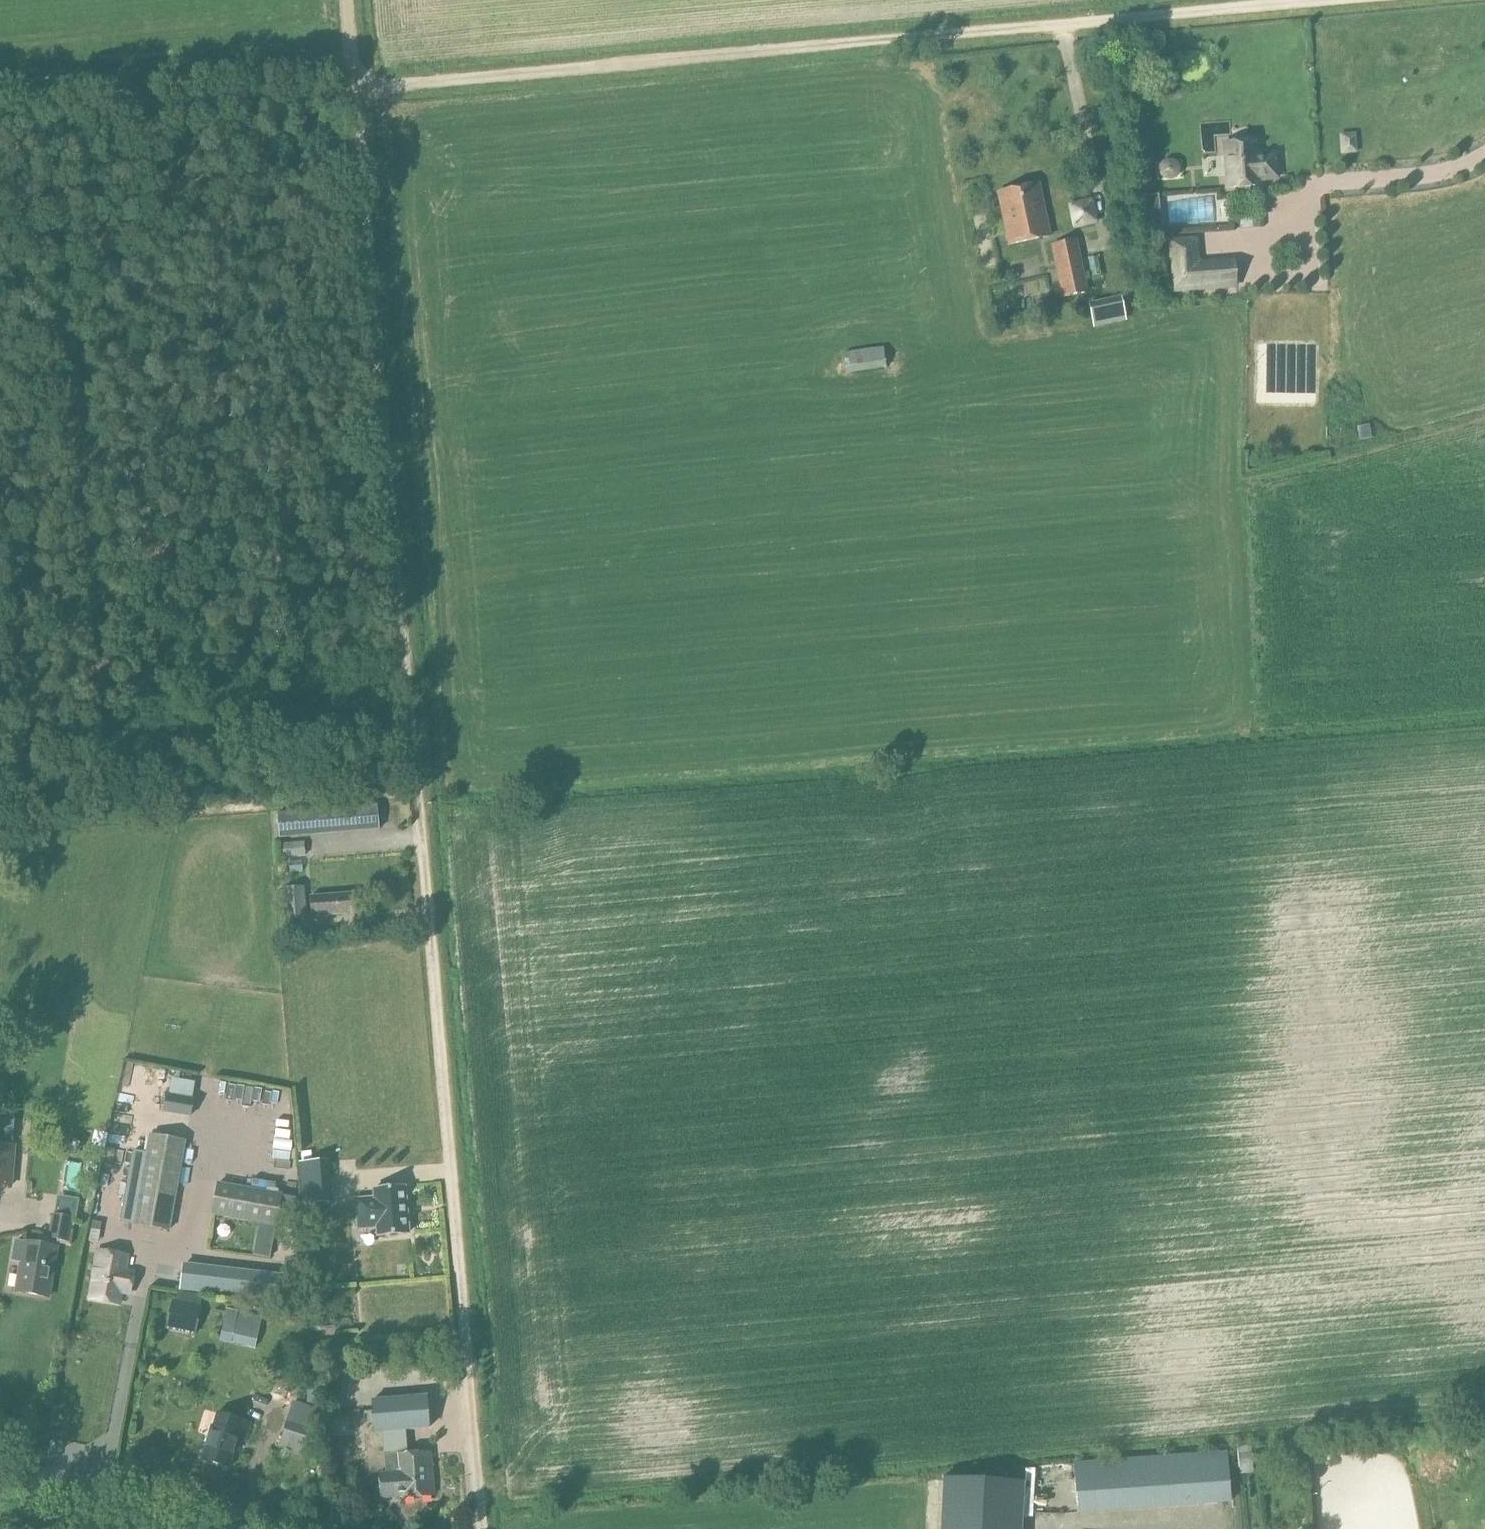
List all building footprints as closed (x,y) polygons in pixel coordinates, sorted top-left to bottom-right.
[(1358,153),(1356,132),(1339,134),(1341,155),(1358,153)] [(1222,142),(1225,187),(1258,185),(1258,179),(1276,177),(1274,151),(1256,152),(1255,140),(1222,142)] [(1048,234),(1037,182),(996,191),(1007,242),(1048,234)] [(1061,200),(1066,226),(1093,221),(1087,194),(1061,200)] [(1053,241),(1064,294),(1090,288),(1078,236),(1053,241)] [(1194,236),(1168,237),(1171,290),(1233,286),(1231,258),(1196,260),(1194,236)] [(1121,296),(1088,303),(1093,328),(1126,321),(1121,296)] [(883,347),(844,353),(847,374),(887,368),(883,347)] [(282,842),(383,832),(380,808),(278,817),(282,842)] [(304,844),(280,846),(281,859),(305,857),(304,844)] [(284,918),(306,917),(304,886),(282,888),(284,918)] [(312,917),(354,913),(353,893),(310,897),(312,917)] [(56,1004),(55,1013),(64,1015),(65,1006),(56,1004)] [(213,1078),(210,1102),(232,1105),(233,1094),(249,1096),(248,1106),(268,1108),(269,1099),(253,1097),(254,1084),(213,1078)] [(194,1098),(166,1093),(163,1112),(191,1117),(194,1098)] [(11,1142),(13,1117),(0,1116),(0,1141),(11,1142)] [(187,1142),(154,1136),(150,1155),(135,1153),(124,1221),(172,1229),(187,1142)] [(15,1143),(11,1142),(0,1141),(0,1183),(12,1184),(15,1143)] [(300,1159),(305,1199),(332,1197),(328,1156),(300,1159)] [(244,1173),(247,1160),(234,1157),(231,1169),(244,1173)] [(277,1225),(282,1192),(218,1183),(213,1215),(277,1225)] [(409,1234),(405,1188),(374,1190),(375,1199),(351,1201),(354,1230),(377,1228),(378,1236),(409,1234)] [(52,1194),(52,1208),(73,1209),(73,1194),(52,1194)] [(26,1236),(16,1292),(49,1297),(59,1236),(67,1238),(71,1215),(53,1211),(48,1239),(26,1236)] [(110,1220),(107,1232),(129,1238),(133,1227),(110,1220)] [(127,1288),(128,1278),(124,1277),(127,1262),(97,1257),(90,1298),(119,1304),(122,1287),(127,1288)] [(203,1287),(203,1263),(172,1264),(173,1288),(203,1287)] [(298,1276),(216,1264),(210,1289),(296,1300),(298,1276)] [(197,1336),(202,1310),(172,1304),(167,1329),(197,1336)] [(259,1338),(264,1315),(240,1310),(235,1332),(259,1338)] [(410,1454),(409,1433),(430,1431),(428,1397),(373,1401),(375,1435),(386,1434),(387,1455),(399,1454),(399,1472),(379,1474),(381,1499),(399,1497),(399,1498),(427,1496),(425,1453),(410,1454)] [(310,1448),(319,1407),(294,1399),(283,1440),(310,1448)] [(245,1442),(251,1422),(217,1413),(214,1426),(211,1425),(202,1459),(229,1466),(236,1439),(245,1442)] [(1239,1475),(1254,1473),(1251,1446),(1236,1447),(1239,1475)] [(1074,1464),(1078,1513),(1217,1503),(1215,1454),(1074,1464)] [(1024,1483),(1065,1482),(1065,1469),(1023,1470),(1024,1483)] [(940,1528),(1021,1528),(1023,1483),(943,1478),(940,1528)]
